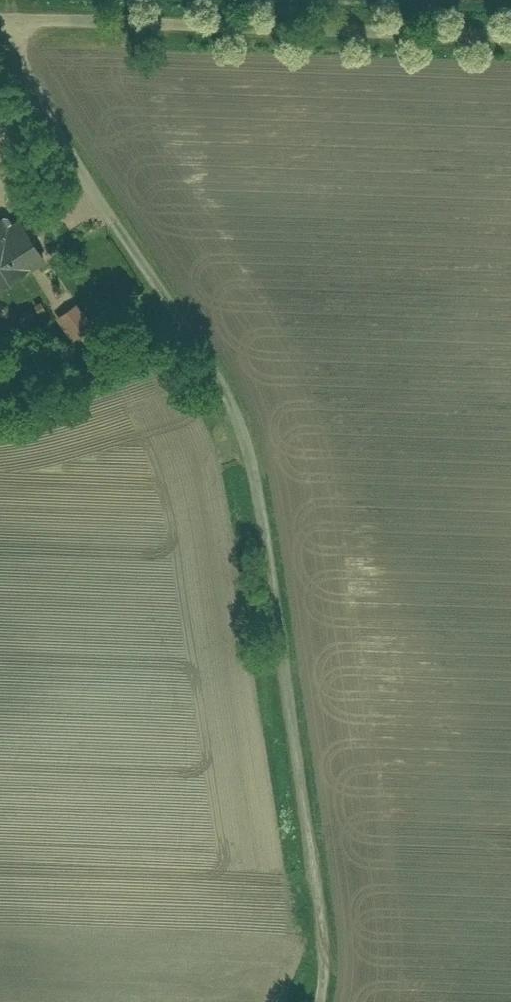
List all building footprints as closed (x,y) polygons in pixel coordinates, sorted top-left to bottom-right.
[(37,262),(1,205),(0,206),(0,285),(37,262)] [(65,313),(77,335),(97,326),(85,303),(65,313)]
